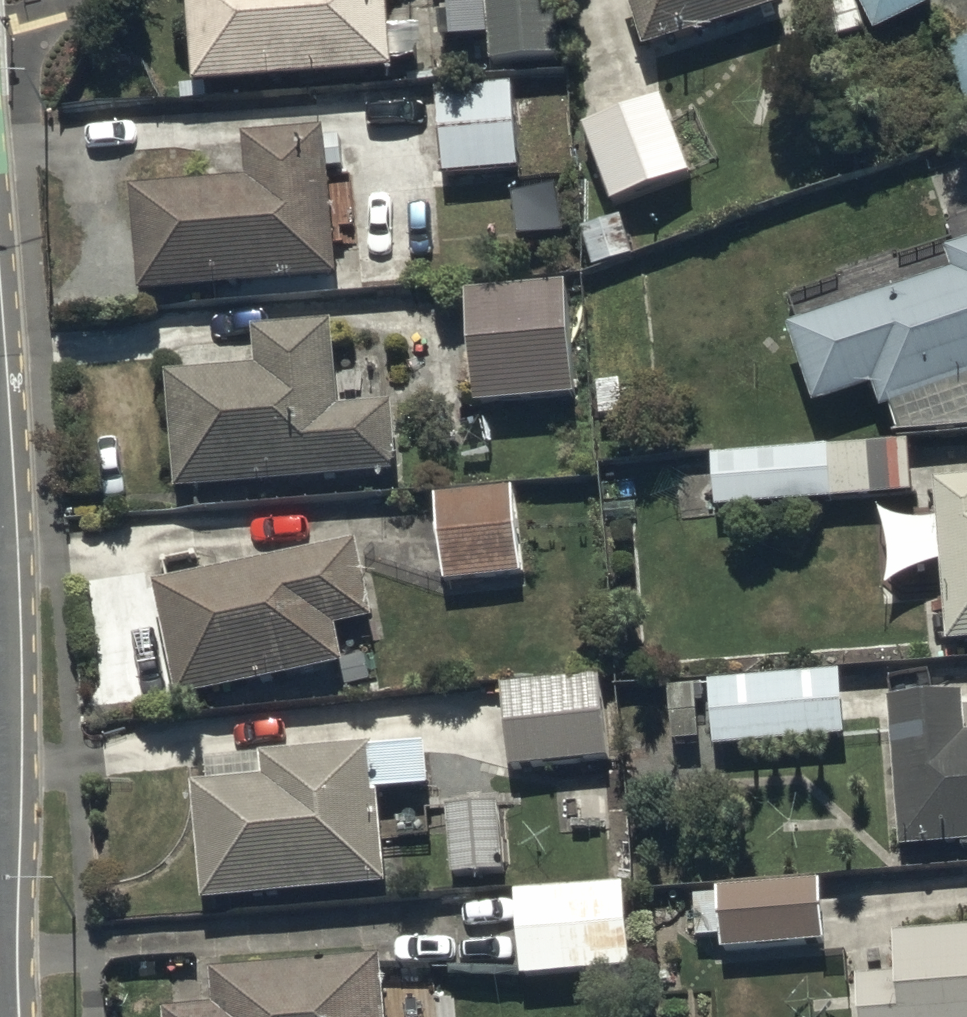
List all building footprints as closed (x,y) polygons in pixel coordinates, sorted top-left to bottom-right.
[(195,80),(397,64),(392,0),(189,0),(195,80)] [(454,53),(495,50),(497,74),(561,69),(555,0),(450,0),(454,53)] [(649,64),(790,23),(784,0),(630,0),(649,64)] [(878,50),(948,15),(941,0),(853,0),(878,50)] [(951,43),(966,88),(966,38),(951,43)] [(514,81),(440,87),(445,169),(520,165),(514,81)] [(669,90),(583,118),(611,198),(695,170),(669,90)] [(133,182),(142,289),(341,273),(329,125),(247,132),(250,173),(133,182)] [(792,321),(818,398),(877,379),(886,403),(894,403),(903,427),(966,422),(966,242),(949,248),(956,268),(792,321)] [(570,276),(465,284),(476,397),(578,389),(570,276)] [(169,370),(179,487),(402,468),(396,397),(342,402),(335,317),(257,324),(261,362),(169,370)] [(912,438),(714,451),(715,500),(915,487),(912,438)] [(939,478),(952,639),(966,638),(966,475),(939,478)] [(516,485),(435,493),(446,575),(524,568),(516,485)] [(361,535),(157,579),(181,694),(350,658),(342,622),(378,614),(361,535)] [(844,667),(711,678),(711,681),(671,683),(674,740),(714,737),(715,744),(850,732),(844,667)] [(602,673),(504,682),(510,764),(610,755),(602,673)] [(893,697),(904,844),(966,840),(966,691),(893,697)] [(265,749),(267,774),(199,780),(207,895),(391,883),(385,785),(433,782),(430,737),(265,749)] [(507,797),(449,799),(454,871),(509,869),(507,797)] [(824,877),(719,884),(719,890),(694,892),(697,936),(724,935),(725,944),(828,938),(824,877)] [(628,880),(519,885),(524,973),(633,967),(628,880)] [(902,972),(862,974),(865,1016),(966,1016),(966,925),(900,929),(902,972)] [(219,1001),(174,1004),(175,1016),(391,1016),(387,952),(217,962),(219,1001)]
